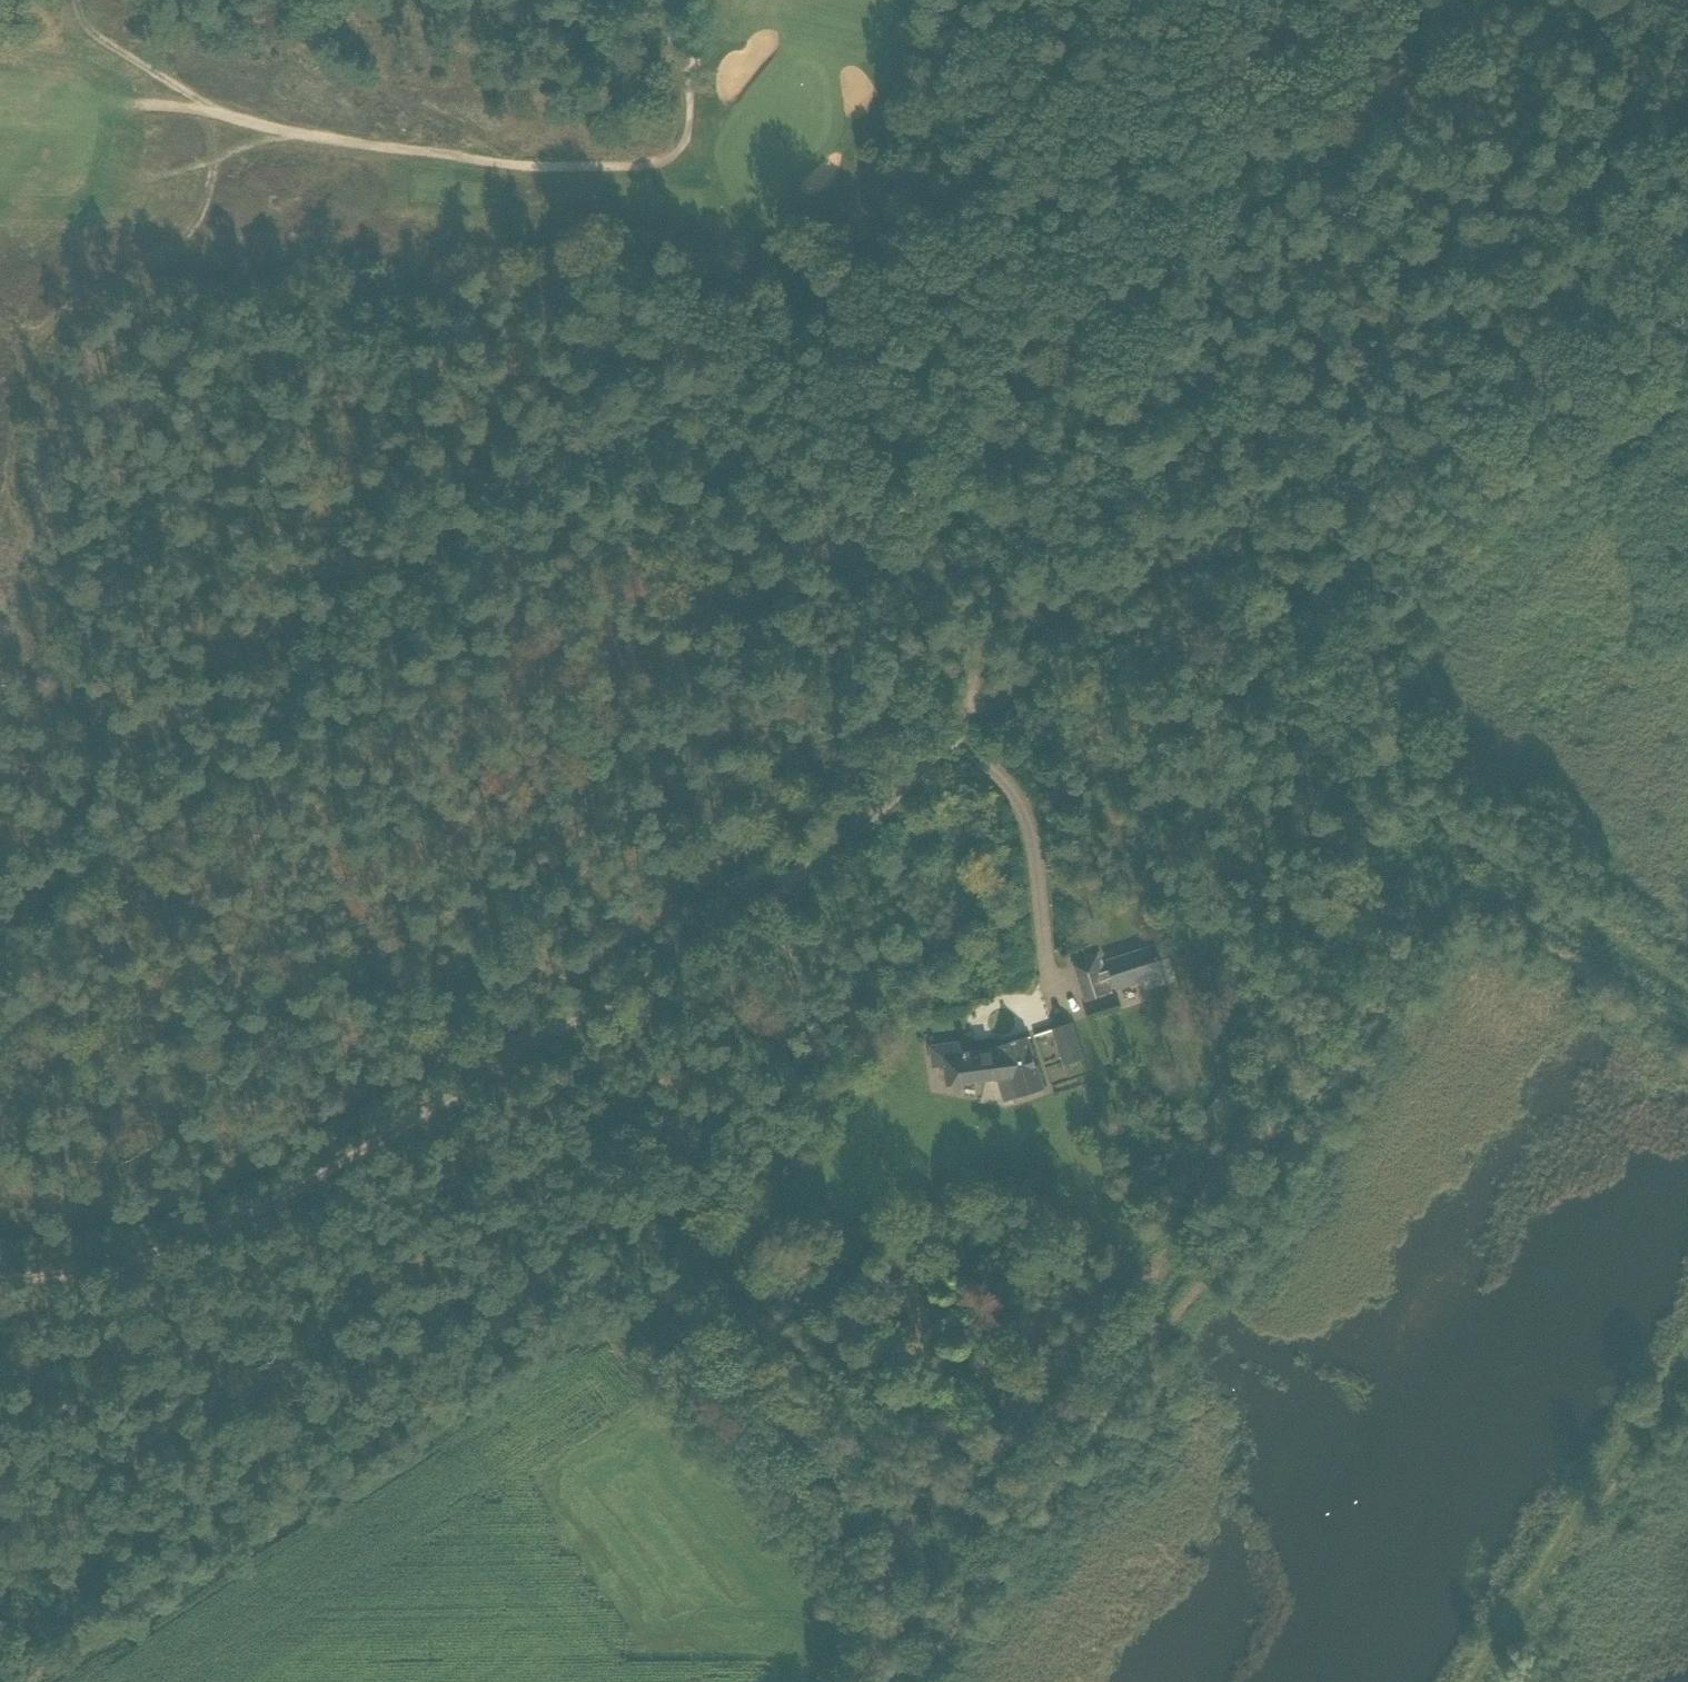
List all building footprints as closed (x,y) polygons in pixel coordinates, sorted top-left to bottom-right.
[(1153,944),(1106,959),(1115,987),(1162,972),(1153,944)] [(1115,992),(1100,945),(1073,954),(1088,1001),(1115,992)] [(1082,1059),(1075,1038),(1070,1022),(1053,1028),(1065,1065),(1082,1059)] [(971,1049),(970,1045),(968,1040),(929,1045),(932,1068),(946,1067),(949,1084),(996,1077),(1010,1073),(1018,1097),(1043,1089),(1025,1033),(996,1039),(997,1043),(971,1049)]
